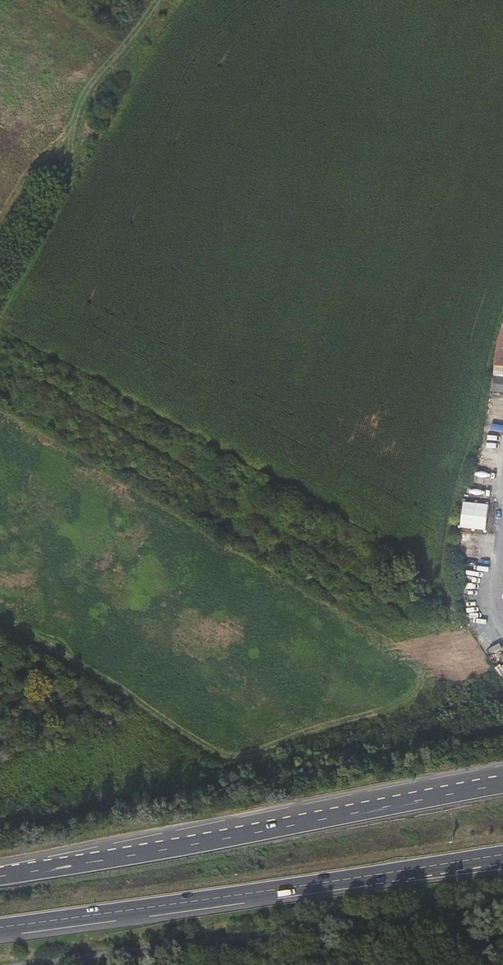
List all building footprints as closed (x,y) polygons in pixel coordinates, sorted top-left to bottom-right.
[(463,501),(462,528),(488,529),(489,502),(463,501)]
